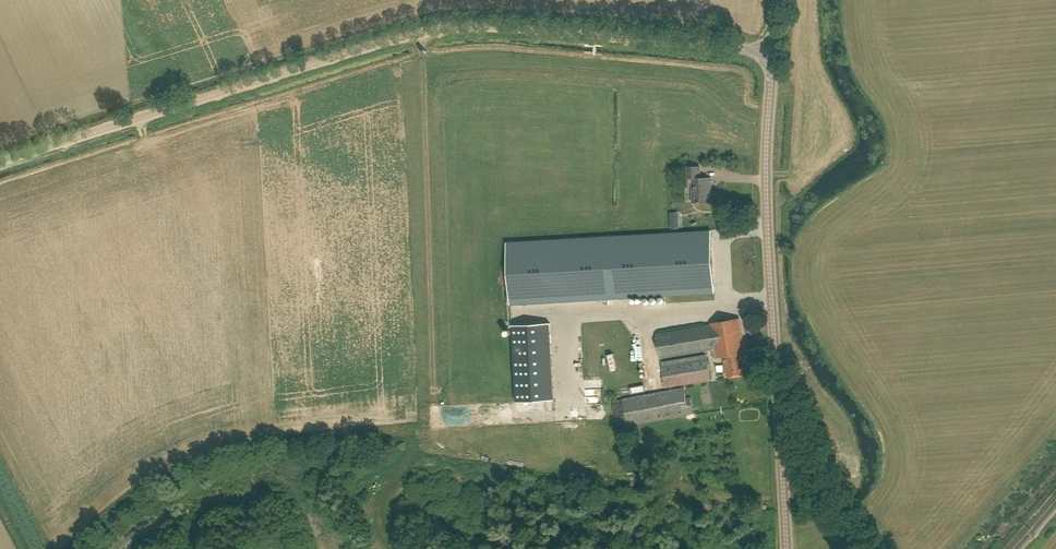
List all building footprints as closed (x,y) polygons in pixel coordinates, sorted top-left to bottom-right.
[(711,187),(711,178),(700,178),(700,166),(688,166),(688,178),(693,178),(693,202),(711,202),(711,187)] [(714,292),(711,230),(507,242),(511,304),(714,292)] [(746,363),(748,363),(742,320),(712,324),(712,326),(657,334),(660,356),(713,349),(714,357),(724,356),(727,376),(747,373),(746,363)] [(666,387),(711,380),(707,355),(662,363),(666,387)] [(629,426),(689,415),(685,388),(624,399),(629,426)] [(519,398),(522,405),(529,402),(527,395),(519,398)]
